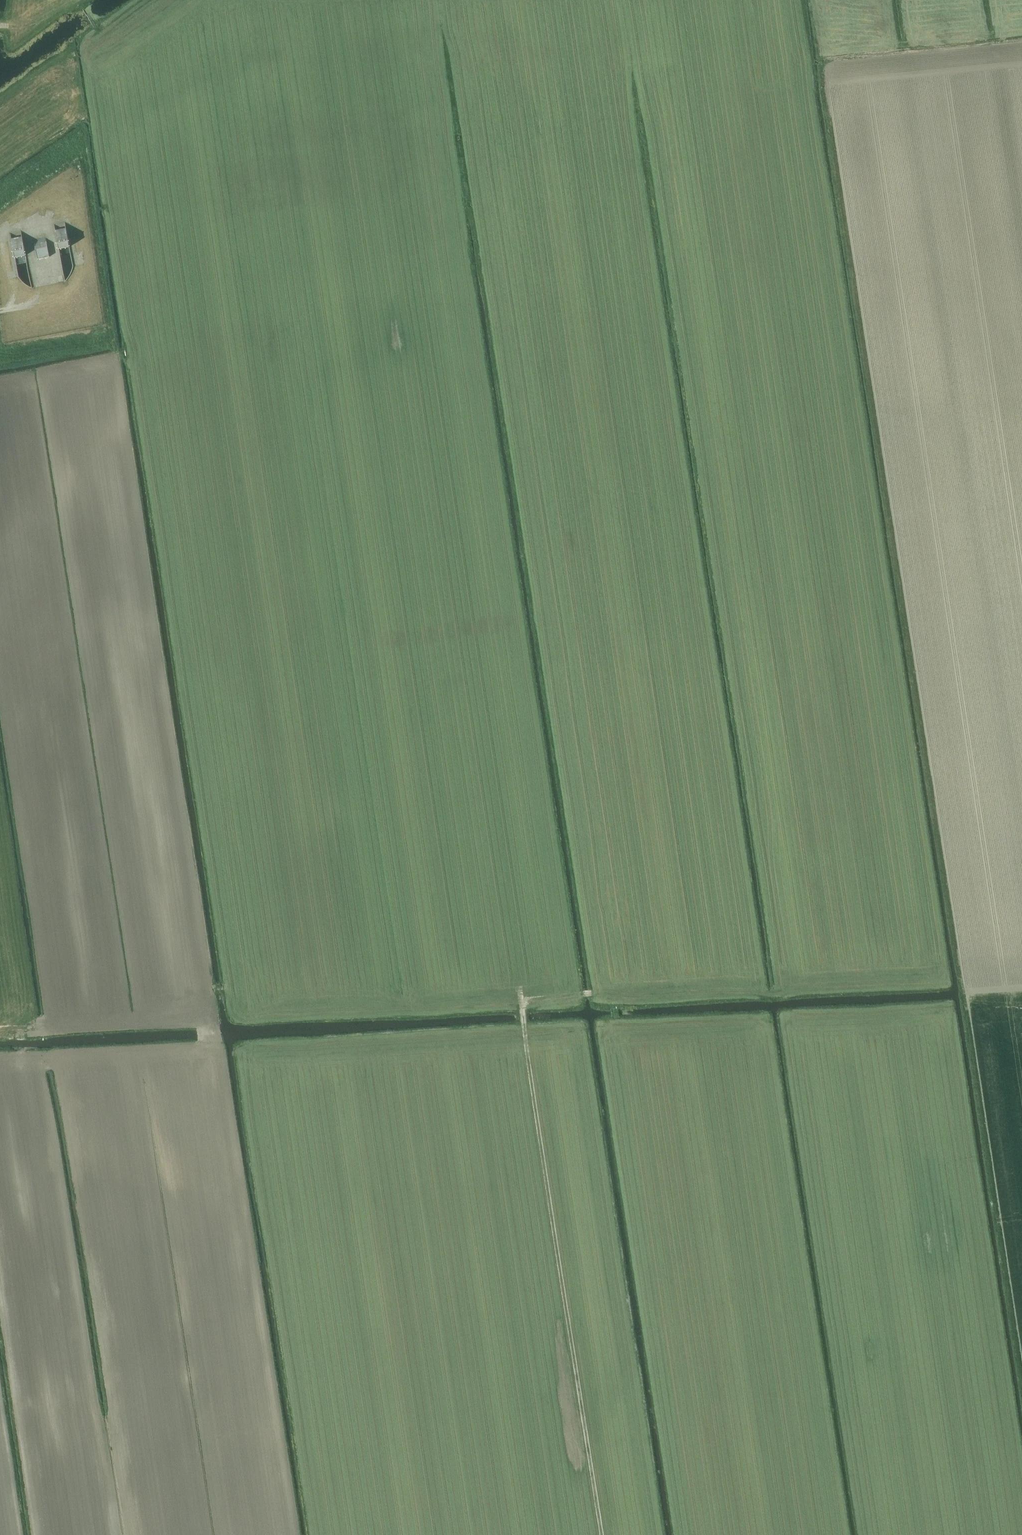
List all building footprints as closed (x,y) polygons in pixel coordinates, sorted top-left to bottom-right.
[(73,267),(74,265),(65,221),(54,223),(65,280),(67,279),(68,278),(69,276),(70,274),(71,272),(72,270),(73,269),(73,267)] [(30,286),(32,287),(21,230),(10,232),(19,276),(20,278),(21,279),(23,281),(25,282),(27,284),(28,285),(30,286)] [(47,239),(34,241),(38,258),(50,256),(47,239)]
